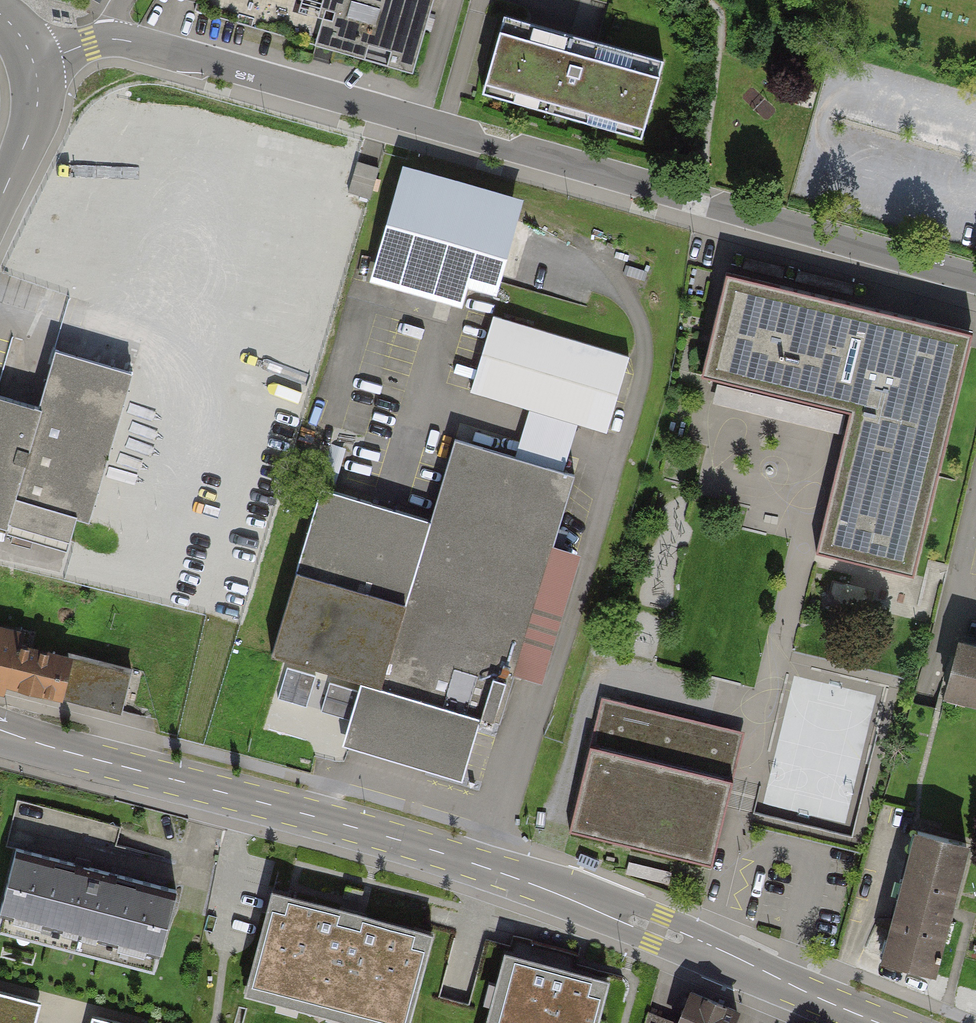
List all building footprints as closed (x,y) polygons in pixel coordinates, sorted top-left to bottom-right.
[(213,7),(428,68),(444,0),(215,0),(213,7)] [(501,15),(481,85),(641,129),(661,59),(501,15)] [(519,213),(406,178),(377,270),(490,304),(519,213)] [(972,325),(726,266),(702,366),(856,402),(821,548),(913,570),(972,325)] [(85,307),(68,365),(49,359),(31,419),(0,410),(0,529),(66,549),(73,524),(84,527),(144,325),(85,307)] [(622,356),(492,316),(470,387),(532,405),(577,419),(600,427),(622,356)] [(577,419),(532,405),(516,455),(561,470),(577,419)] [(516,455),(458,437),(430,522),(327,489),(274,653),(359,681),(336,750),(466,792),(570,473),(561,470),(516,455)] [(8,693),(15,670),(109,696),(117,664),(32,641),(38,618),(0,608),(0,691),(8,693)] [(975,712),(975,650),(956,645),(940,702),(975,712)] [(742,730),(600,696),(567,829),(710,863),(742,730)] [(960,850),(915,839),(881,970),(926,982),(960,850)] [(20,846),(0,924),(0,925),(155,965),(175,885),(20,846)] [(272,893),(246,996),(356,1022),(401,1022),(424,932),(360,915),(290,898),(272,893)] [(504,946),(483,1022),(605,1022),(617,976),(504,946)] [(0,989),(0,1022),(34,1022),(40,999),(0,989)] [(682,1005),(675,1022),(728,1022),(682,1005)] [(94,1015),(92,1022),(128,1022),(94,1015)]
